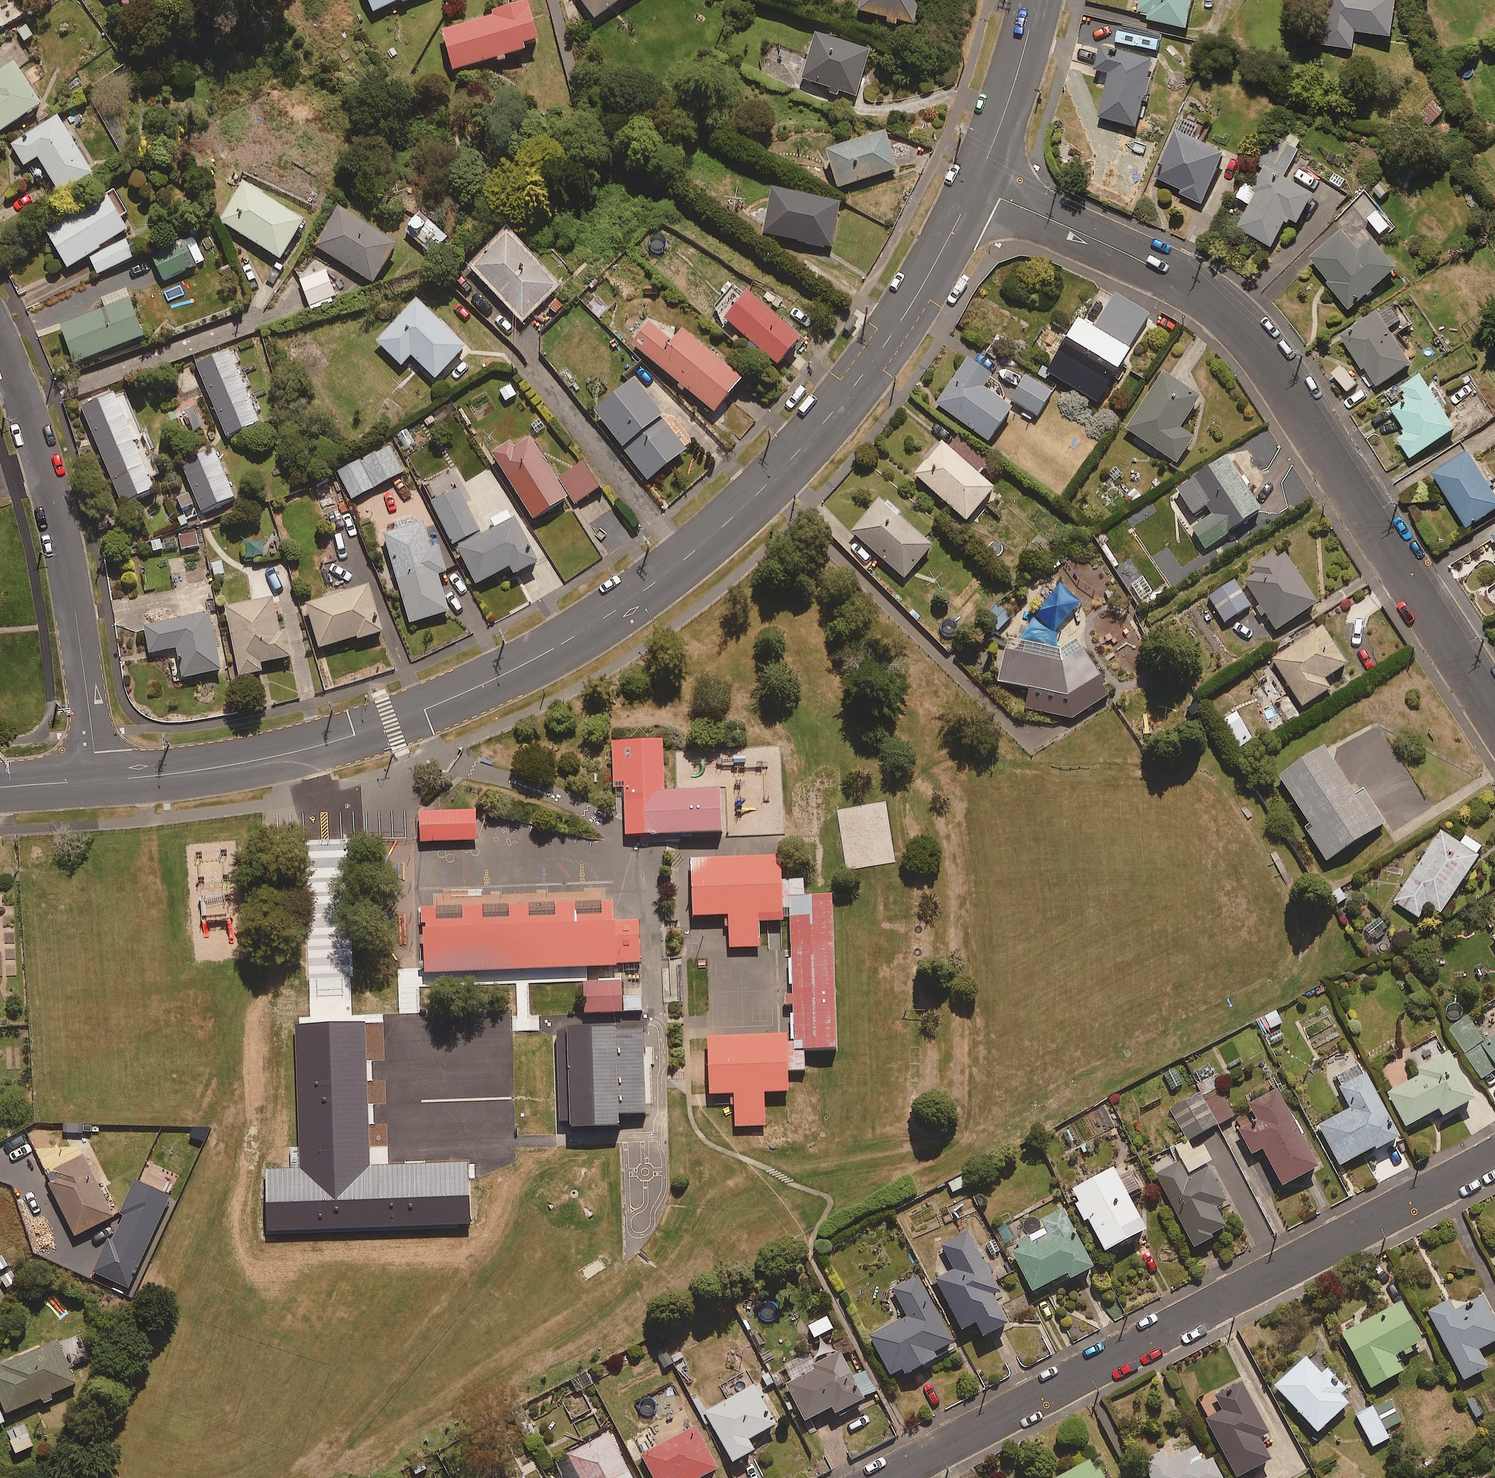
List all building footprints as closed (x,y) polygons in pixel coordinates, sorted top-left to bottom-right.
[(364,10),(385,0),(359,0),(364,10)] [(442,29),(453,69),(525,48),(523,41),(538,36),(527,0),(524,0),(491,10),(493,14),(442,29)] [(594,16),(617,0),(583,0),(594,16)] [(884,22),(897,25),(898,19),(913,22),(918,0),(861,0),(859,10),(886,16),(884,22)] [(1135,16),(1185,26),(1190,0),(1138,0),(1135,16)] [(1323,45),(1352,48),(1353,30),(1390,34),(1394,0),(1328,0),(1323,45)] [(870,49),(817,32),(803,76),(856,93),(870,49)] [(1138,114),(1145,115),(1154,74),(1148,72),(1151,56),(1100,45),(1095,67),(1108,70),(1098,116),(1135,125),(1138,114)] [(41,102),(14,60),(0,70),(0,129),(41,102)] [(1442,110),(1431,100),(1419,114),(1430,124),(1442,110)] [(1210,122),(1183,110),(1154,177),(1182,189),(1179,193),(1201,203),(1223,150),(1202,141),(1210,122)] [(92,171),(57,114),(11,143),(23,163),(37,155),(60,191),(92,171)] [(885,129),(827,148),(839,186),(897,167),(885,129)] [(1297,149),(1270,135),(1259,158),(1265,161),(1252,187),(1245,183),(1238,197),(1249,203),(1236,228),(1271,246),(1285,217),(1296,223),(1312,191),(1283,176),(1297,149)] [(219,219),(279,257),(304,219),(243,180),(219,219)] [(841,201),(774,186),(763,231),(831,247),(841,201)] [(44,226),(67,266),(101,247),(100,244),(128,228),(120,214),(126,210),(113,188),(44,226)] [(1391,223),(1367,195),(1333,224),(1339,231),(1309,257),(1330,280),(1326,283),(1348,308),(1397,266),(1373,238),(1391,223)] [(425,247),(449,224),(427,203),(404,226),(425,247)] [(341,207),(316,245),(372,281),(397,242),(341,207)] [(507,232),(473,264),(522,315),(555,283),(507,232)] [(204,260),(192,235),(152,254),(164,279),(204,260)] [(125,237),(89,257),(98,273),(134,253),(125,237)] [(326,269),(300,278),(310,305),(335,296),(326,269)] [(749,289),(725,316),(778,363),(802,336),(749,289)] [(1149,316),(1115,294),(1095,327),(1079,317),(1046,370),(1095,402),(1149,316)] [(128,297),(62,325),(77,361),(143,333),(128,297)] [(1412,323),(1392,297),(1339,336),(1377,386),(1411,361),(1393,337),(1412,323)] [(417,298),(376,340),(401,364),(411,354),(435,377),(465,345),(417,298)] [(651,318),(631,342),(714,410),(742,376),(683,327),(675,337),(651,318)] [(228,348),(196,362),(227,434),(259,421),(228,348)] [(992,373),(969,357),(937,403),(988,440),(1011,407),(983,386),(992,373)] [(1053,391),(1027,372),(1009,397),(1036,416),(1053,391)] [(1200,397),(1164,372),(1126,428),(1177,462),(1194,436),(1180,427),(1200,397)] [(1454,427),(1419,373),(1396,388),(1404,399),(1390,408),(1405,430),(1396,436),(1409,457),(1454,427)] [(634,377),(594,407),(646,478),(687,448),(634,377)] [(113,391),(80,405),(120,499),(153,485),(113,391)] [(527,431),(493,452),(533,517),(567,495),(572,504),(599,487),(583,462),(557,479),(527,431)] [(995,486),(943,442),(915,474),(967,519),(995,486)] [(405,470),(391,444),(338,472),(351,498),(405,470)] [(213,450),(181,465),(202,511),(234,497),(213,450)] [(1469,450),(1430,472),(1462,528),(1494,510),(1494,497),(1469,450)] [(1262,507),(1226,455),(1177,488),(1200,522),(1192,527),(1199,538),(1213,528),(1219,537),(1262,507)] [(537,561),(494,469),(430,498),(452,546),(457,543),(475,582),(510,565),(513,572),(537,561)] [(199,515),(189,490),(177,495),(187,519),(199,515)] [(933,544),(881,498),(852,531),(904,577),(933,544)] [(423,521),(384,533),(410,621),(449,610),(438,572),(446,570),(439,545),(431,547),(423,521)] [(1485,535),(1494,553),(1494,530),(1485,535)] [(1276,559),(1273,553),(1249,568),(1253,574),(1244,580),(1276,629),(1317,602),(1285,553),(1276,559)] [(1251,605),(1235,580),(1209,596),(1225,621),(1251,605)] [(306,603),(319,647),(354,636),(356,639),(383,631),(368,583),(306,603)] [(1060,590),(1044,607),(1062,625),(1078,608),(1060,590)] [(260,661),(291,655),(286,629),(279,630),(273,597),(226,606),(239,675),(261,670),(260,661)] [(1012,620),(992,602),(979,616),(999,634),(1012,620)] [(150,652),(179,646),(185,676),(221,669),(210,612),(145,625),(150,652)] [(1347,663),(1323,626),(1272,659),(1303,706),(1331,688),(1324,678),(1347,663)] [(1063,661),(1005,649),(998,681),(1029,690),(1025,708),(1072,718),(1111,692),(1083,649),(1063,661)] [(1253,739),(1238,712),(1223,720),(1238,747),(1253,739)] [(666,742),(615,743),(616,790),(626,790),(628,837),(726,835),(724,791),(667,793),(666,742)] [(1326,860),(1385,822),(1363,788),(1357,793),(1326,745),(1279,775),(1310,823),(1305,826),(1326,860)] [(478,812),(422,813),(423,843),(479,842),(478,812)] [(1460,843),(1442,830),(1394,901),(1418,917),(1428,903),(1441,912),(1484,847),(1465,835),(1460,843)] [(786,858),(694,860),(695,920),(731,919),(732,949),(762,948),(762,924),(787,923),(786,858)] [(1340,884),(1328,892),(1338,907),(1350,898),(1340,884)] [(836,898),(793,900),(798,1054),(841,1052),(836,898)] [(614,902),(423,908),(425,975),(620,969),(620,966),(644,965),(642,922),(615,923),(614,902)] [(625,983),(586,984),(588,1016),(626,1015),(625,983)] [(1281,1022),(1276,1011),(1257,1021),(1262,1032),(1281,1022)] [(1486,1041),(1468,1015),(1449,1028),(1483,1078),(1494,1070),(1494,1035),(1486,1041)] [(646,1032),(559,1035),(562,1125),(575,1124),(575,1133),(625,1131),(624,1118),(649,1117),(646,1032)] [(791,1037),(711,1040),(712,1098),(737,1098),(738,1130),(769,1129),(768,1095),(793,1094),(791,1037)] [(1476,1097),(1450,1049),(1418,1067),(1422,1074),(1389,1092),(1407,1126),(1440,1108),(1444,1115),(1476,1097)] [(1399,1134),(1367,1073),(1343,1085),(1354,1107),(1320,1125),(1340,1165),(1399,1134)] [(1234,1115),(1214,1077),(1197,1085),(1201,1092),(1171,1108),(1187,1140),(1234,1115)] [(1318,1167),(1277,1090),(1249,1105),(1255,1116),(1238,1126),(1252,1153),(1263,1148),(1283,1185),(1318,1167)] [(488,1120),(411,1123),(412,1166),(490,1163),(488,1120)] [(1193,1151),(1187,1140),(1172,1148),(1179,1162),(1156,1174),(1194,1247),(1228,1229),(1217,1207),(1227,1202),(1206,1162),(1211,1159),(1204,1145),(1193,1151)] [(113,1217),(83,1154),(45,1172),(75,1235),(113,1217)] [(1147,1228),(1114,1167),(1070,1191),(1085,1220),(1088,1218),(1106,1250),(1147,1228)] [(963,1173),(947,1182),(954,1195),(970,1186),(963,1173)] [(1094,1266),(1064,1209),(1042,1220),(1045,1227),(1011,1245),(1034,1290),(1068,1273),(1071,1278),(1094,1266)] [(999,1290),(968,1231),(942,1245),(955,1269),(937,1279),(963,1329),(976,1321),(984,1336),(1008,1323),(993,1294),(999,1290)] [(1005,1255),(990,1263),(999,1279),(1014,1272),(1005,1255)] [(869,1335),(890,1375),(903,1368),(905,1373),(937,1357),(934,1352),(953,1342),(918,1275),(894,1288),(908,1315),(869,1335)] [(1483,1293),(1453,1309),(1449,1301),(1429,1311),(1465,1380),(1488,1367),(1479,1349),(1494,1341),(1494,1316),(1483,1293)] [(1423,1340),(1402,1301),(1343,1333),(1372,1387),(1404,1370),(1395,1354),(1423,1340)] [(41,1398),(44,1403),(54,1399),(52,1393),(75,1383),(57,1340),(0,1364),(0,1400),(6,1413),(41,1398)] [(853,1376),(840,1351),(814,1364),(817,1369),(787,1384),(806,1420),(832,1407),(836,1414),(876,1393),(864,1371),(853,1376)] [(1341,1394),(1346,1390),(1327,1369),(1322,1373),(1307,1357),(1276,1385),(1318,1432),(1349,1403),(1341,1394)] [(1270,1432),(1242,1379),(1211,1395),(1220,1413),(1207,1419),(1237,1477),(1271,1460),(1260,1437),(1270,1432)] [(706,1426),(711,1423),(733,1462),(754,1450),(748,1439),(776,1424),(755,1385),(705,1412),(697,1398),(692,1401),(706,1426)] [(1478,1394),(1465,1400),(1475,1421),(1489,1414),(1478,1394)] [(1402,1421),(1389,1398),(1357,1415),(1374,1447),(1389,1438),(1385,1430),(1402,1421)] [(33,1446),(24,1424),(7,1431),(16,1453),(33,1446)] [(713,1459),(721,1454),(712,1438),(704,1443),(695,1426),(642,1455),(654,1477),(699,1477),(718,1468),(713,1459)] [(611,1432),(554,1460),(563,1477),(633,1477),(611,1432)] [(1212,1458),(1203,1463),(1195,1447),(1148,1471),(1152,1477),(1222,1477),(1212,1458)] [(1095,1458),(1057,1477),(1105,1477),(1095,1458)]
